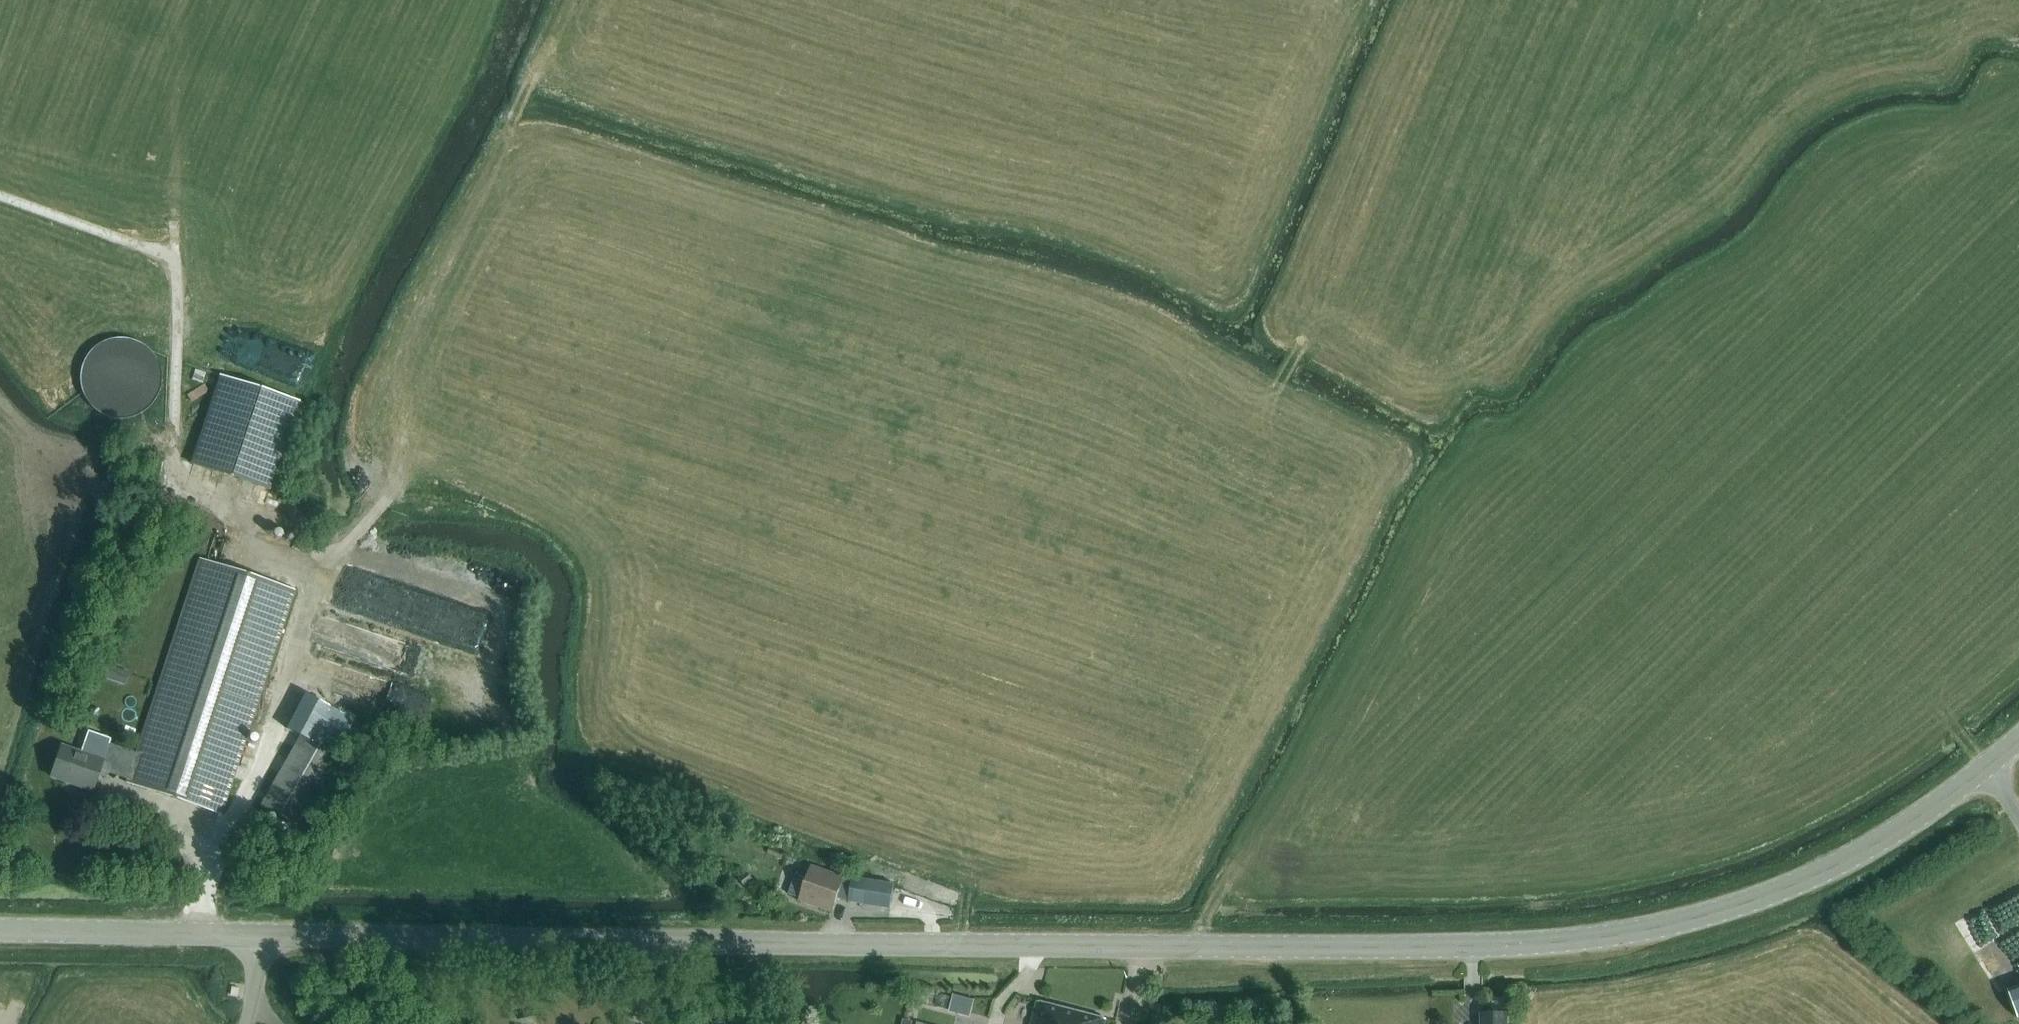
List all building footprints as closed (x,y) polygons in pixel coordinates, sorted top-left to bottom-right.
[(135,341),(120,338),(106,339),(97,345),(87,355),(81,365),(80,376),(81,388),(84,400),(92,410),(106,417),(118,419),(136,416),(149,406),(157,396),(160,387),(160,374),(157,360),(150,349),(135,341)] [(271,489),(300,402),(221,376),(192,464),(271,489)] [(295,592),(200,560),(136,753),(107,743),(102,761),(62,746),(51,777),(92,791),(100,770),(128,780),(127,782),(222,814),(295,592)] [(111,680),(115,667),(99,662),(95,675),(111,680)] [(335,698),(324,719),(314,713),(261,806),(298,826),(350,734),(363,712),(335,698)] [(846,897),(858,902),(874,907),(880,889),(865,884),(866,881),(853,876),(852,880),(812,866),(800,900),(832,911),(838,896),(845,899),(846,897)] [(752,880),(745,872),(737,878),(744,887),(752,880)] [(2018,1018),(2018,1017),(2018,985),(2007,990),(2018,1018)] [(1038,1001),(1032,1023),(1105,1023),(1106,1019),(1038,1001)] [(1507,1013),(1481,1013),(1481,1023),(1507,1023),(1507,1013)]
